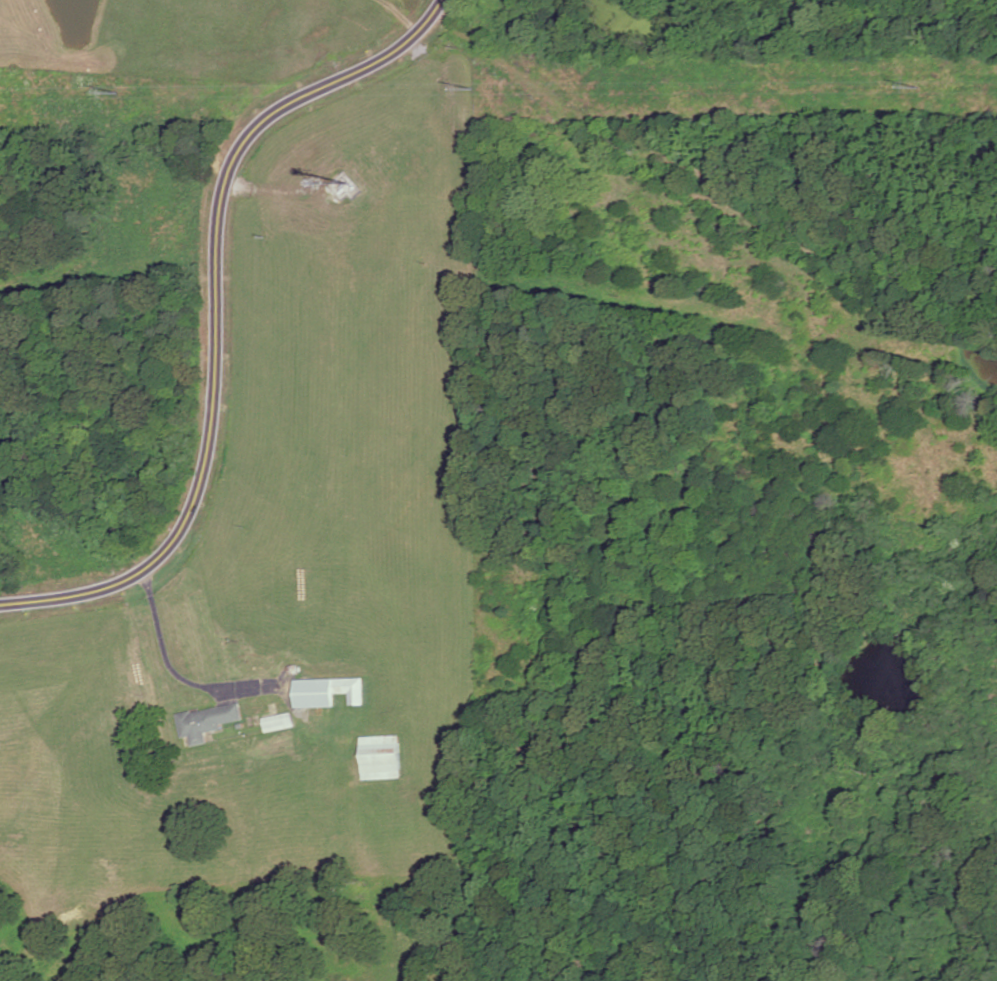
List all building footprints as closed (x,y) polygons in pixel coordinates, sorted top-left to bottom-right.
[(296,680),(296,708),(334,707),(333,694),(333,679),(296,680)] [(333,679),(362,679),(363,705),(349,706),(348,694),(333,694),(333,679)] [(192,714),(192,712),(178,715),(184,737),(192,736),(194,746),(209,742),(207,734),(224,730),(223,725),(245,720),(241,703),(192,714)] [(263,718),(266,733),(294,727),(291,712),(263,718)] [(361,738),(398,736),(400,778),(363,780),(361,738)]
